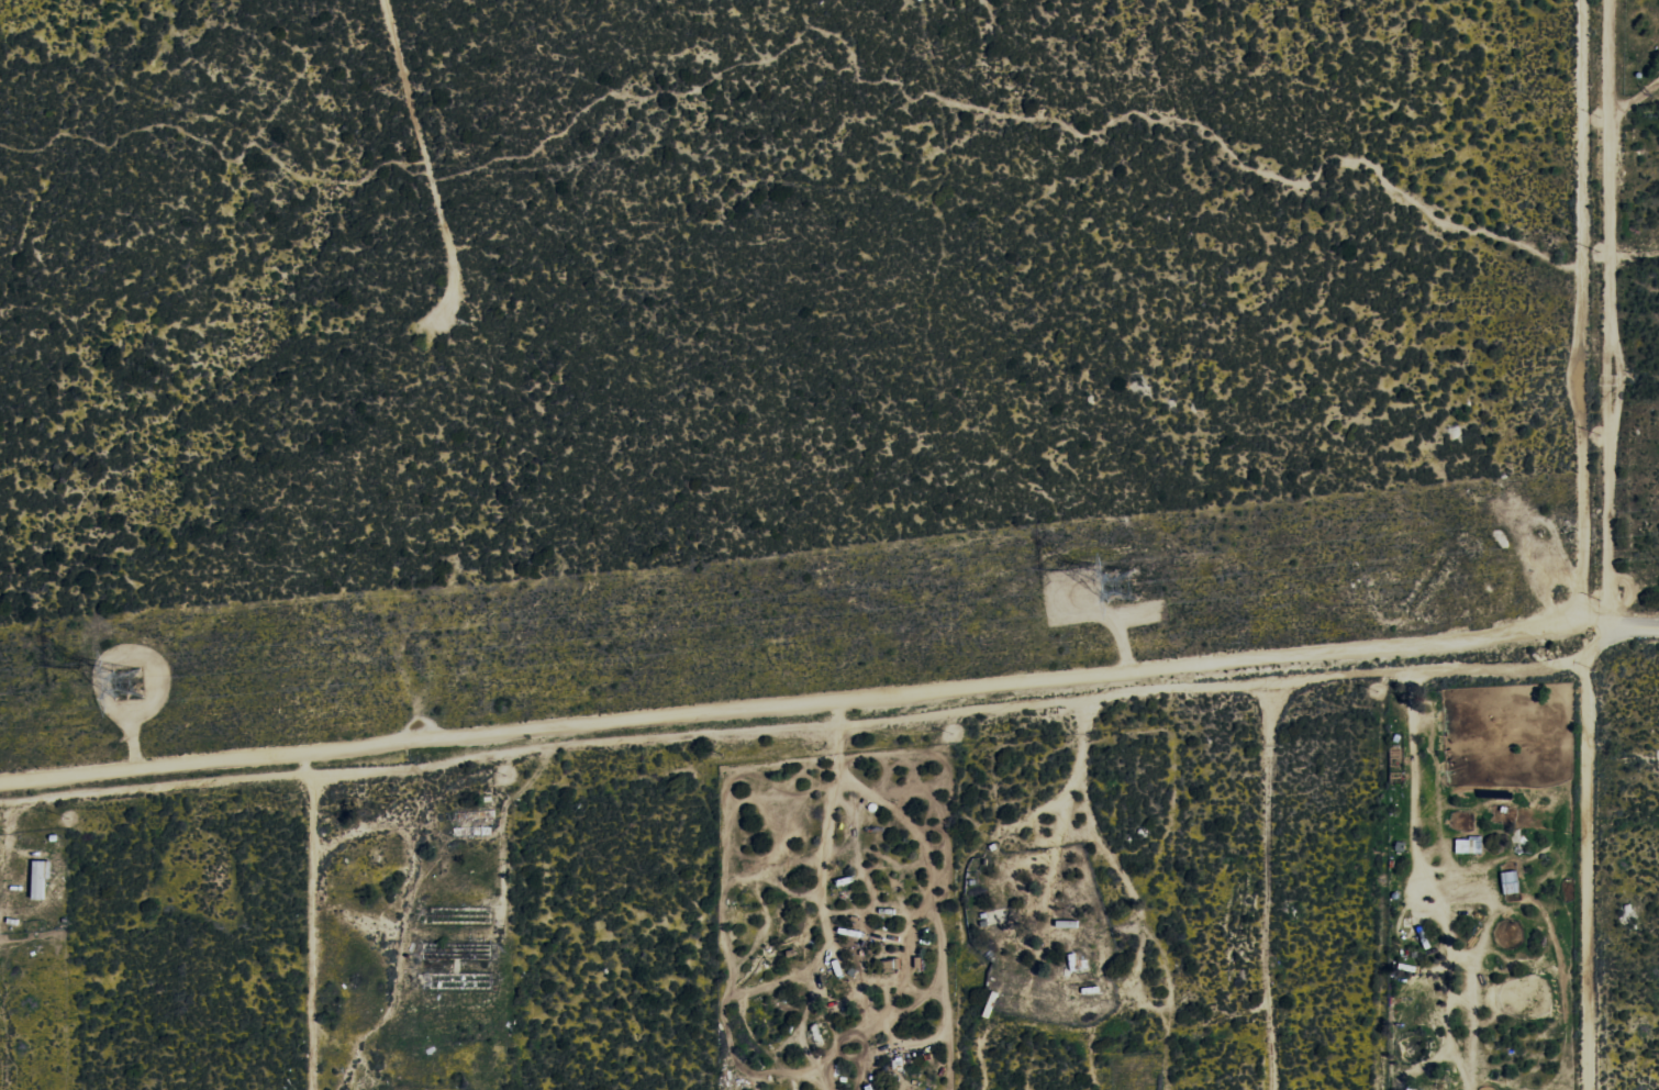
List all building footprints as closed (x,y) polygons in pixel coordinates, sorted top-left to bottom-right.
[(1482,852),(1482,837),(1456,838),(1456,853),(1482,852)]
